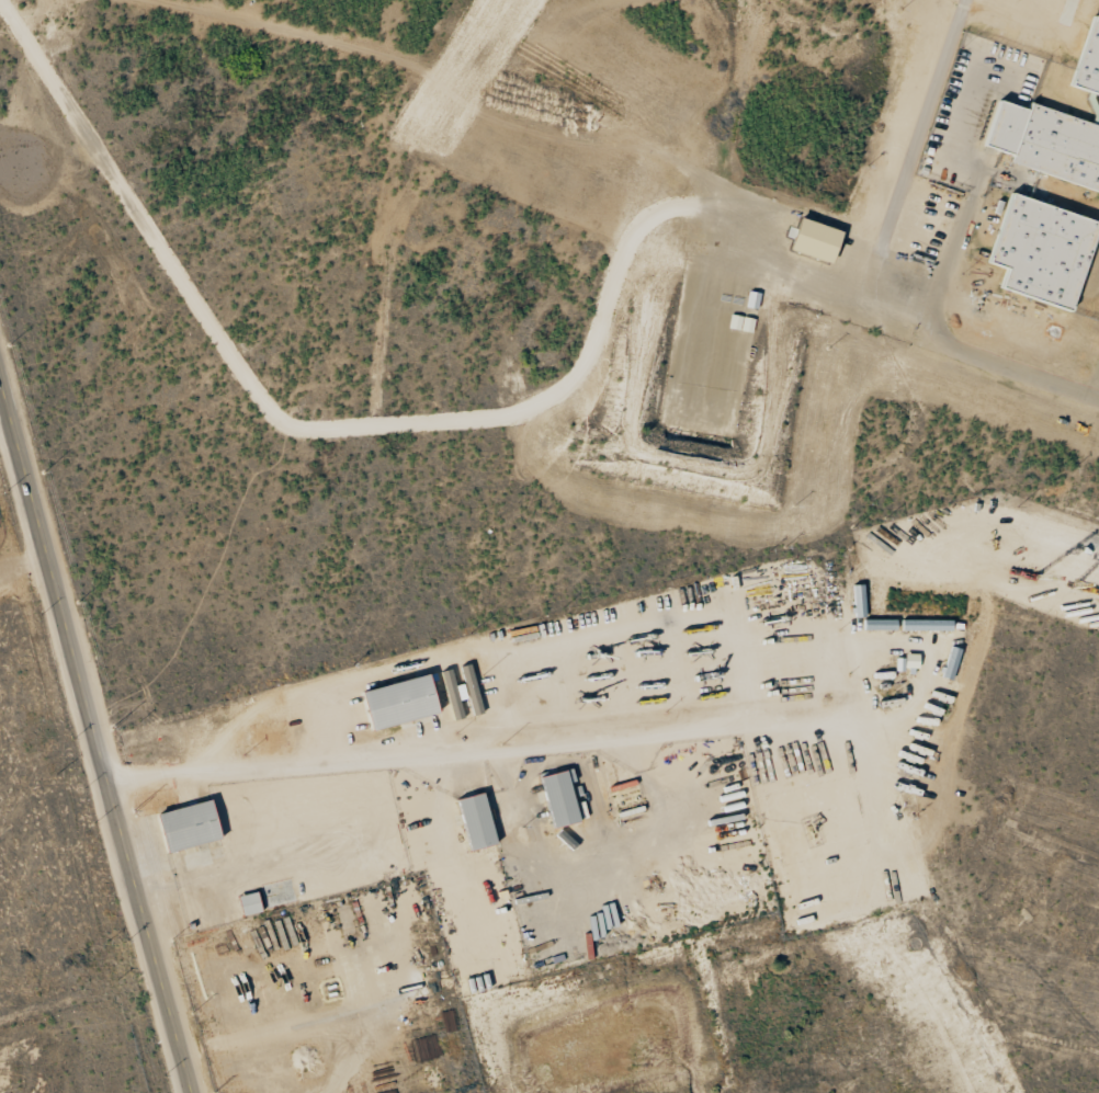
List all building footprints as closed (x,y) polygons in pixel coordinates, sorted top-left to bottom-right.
[(1084,13),(1062,86),(1085,94),(1085,100),(1089,112),(1088,121),(1023,102),(1021,110),(989,99),(974,144),(1004,152),(1001,159),(1098,192),(1098,16),(1084,13)] [(1086,220),(1001,194),(981,259),(997,267),(993,284),(1062,308),(1088,232),(1098,227),(1098,213),(1086,220)] [(866,598),(856,598),(855,615),(865,616),(866,598)] [(874,629),(887,629),(887,620),(874,619),(874,629)] [(919,655),(897,654),(897,668),(919,669),(919,655)] [(374,729),(440,712),(430,673),(364,690),(374,729)] [(542,775),(554,827),(581,821),(572,782),(576,781),(573,768),(542,775)] [(472,850),(499,843),(485,792),(458,799),(472,850)] [(159,813),(169,852),(223,838),(212,798),(159,813)] [(262,912),(259,891),(240,894),(243,914),(262,912)]
